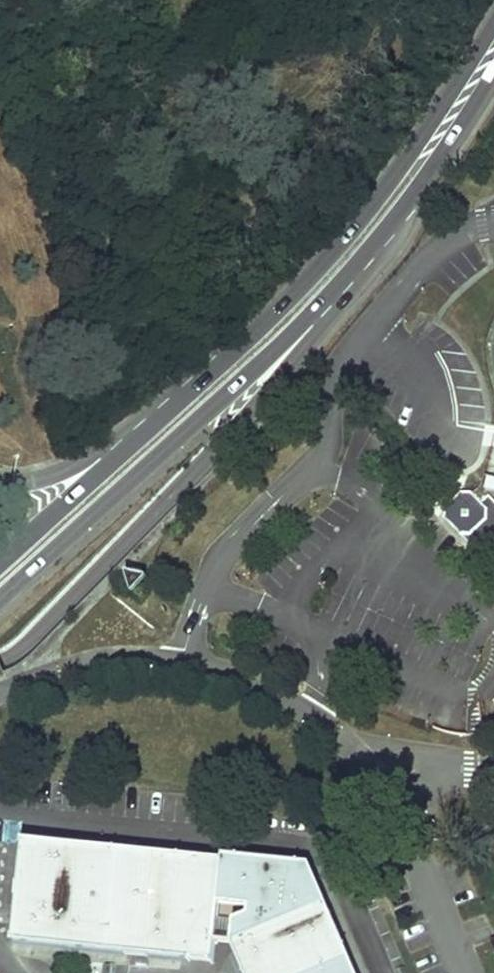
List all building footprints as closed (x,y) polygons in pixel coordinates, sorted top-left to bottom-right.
[(455,497),(452,539),(493,541),(493,499),(455,497)] [(485,793),(486,804),(493,803),(493,791),(485,793)] [(13,941),(213,962),(220,903),(250,906),(256,907),(266,929),(233,943),(246,972),(356,972),(310,866),(223,857),(223,862),(24,842),(13,941)] [(256,907),(250,906),(249,914),(236,921),(233,943),(266,929),(256,907)]
